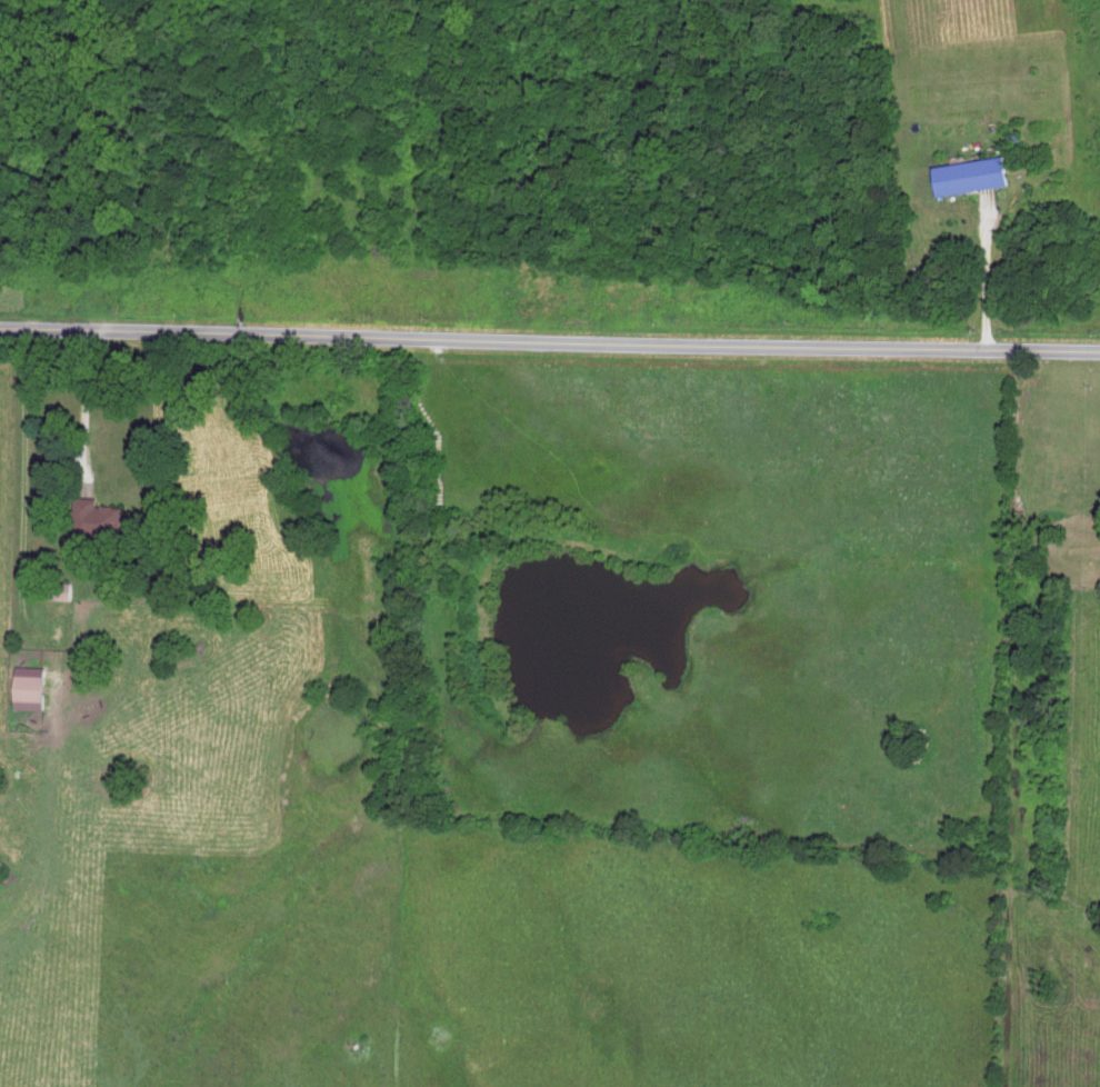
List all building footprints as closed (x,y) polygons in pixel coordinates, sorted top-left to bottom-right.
[(939,163),(942,192),(1013,186),(1010,156),(939,163)] [(100,497),(77,497),(77,535),(124,535),(124,504),(100,504),(100,497)] [(48,708),(50,666),(21,665),(19,707),(48,708)]
